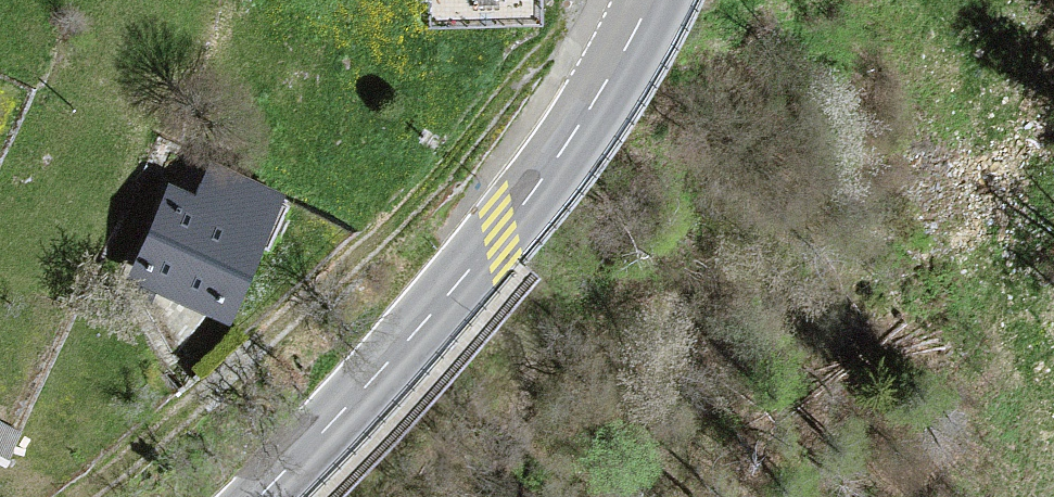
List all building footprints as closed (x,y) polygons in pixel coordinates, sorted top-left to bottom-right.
[(174,190),(135,277),(226,318),(281,199),(215,170),(201,201),(174,190)]
